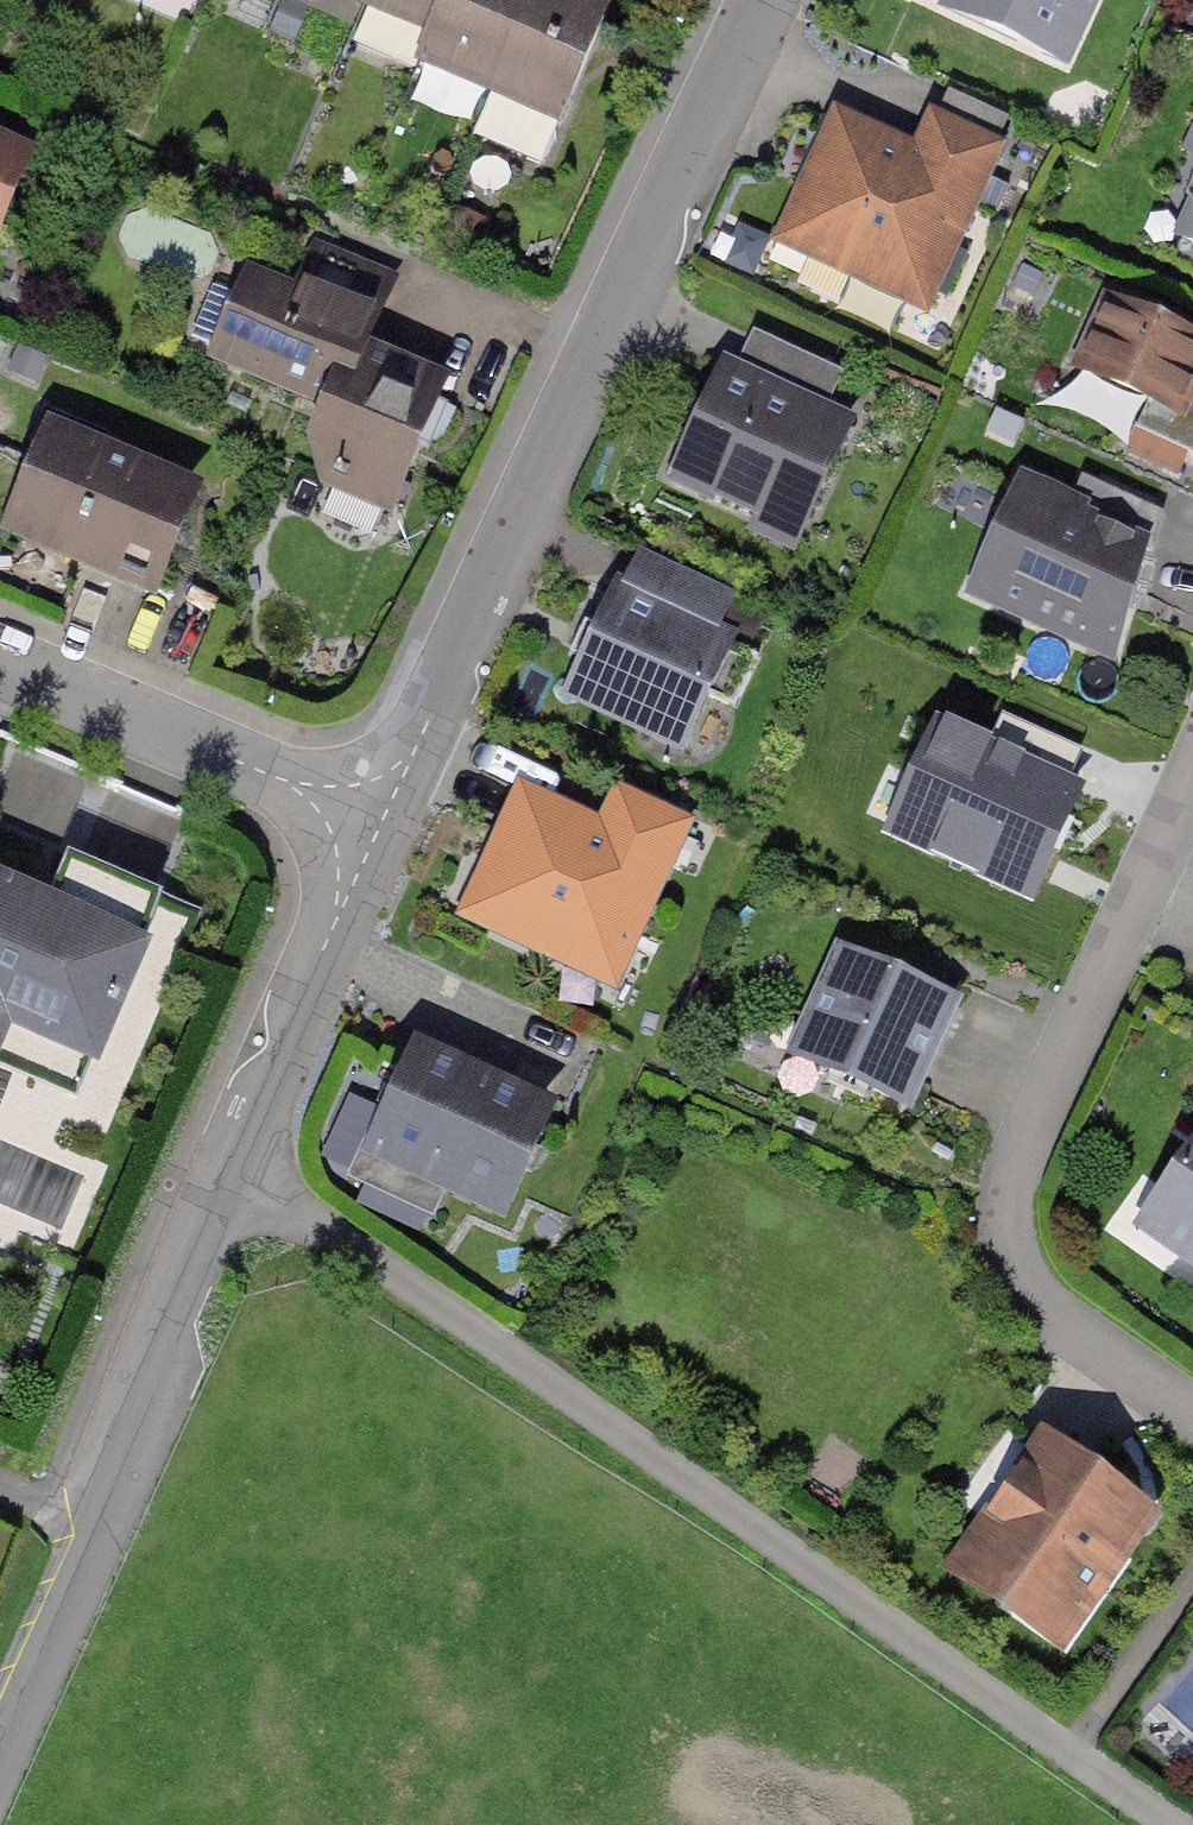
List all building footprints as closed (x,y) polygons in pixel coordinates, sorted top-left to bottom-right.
[(362,13),(367,0),(330,0),(362,13)] [(427,38),(442,0),(367,0),(362,13),(427,38)] [(416,80),(492,110),(536,0),(447,0),(416,80)] [(548,0),(536,0),(492,110),(569,140),(614,26),(548,0)] [(1088,42),(1107,0),(992,0),(1088,42)] [(838,119),(778,248),(932,319),(1008,155),(928,118),(912,153),(838,119)] [(0,147),(0,214),(25,158),(0,147)] [(1177,240),(1192,247),(1192,203),(1177,240)] [(281,323),(370,363),(412,269),(324,229),(281,323)] [(1107,306),(1060,409),(1192,469),(1192,344),(1107,306)] [(452,404),(345,355),(294,468),(401,517),(452,404)] [(859,417),(721,357),(661,493),(799,554),(859,417)] [(56,403),(0,532),(0,536),(160,604),(217,471),(56,403)] [(1167,542),(1015,476),(961,600),(1112,666),(1167,542)] [(614,587),(563,703),(696,760),(747,644),(614,587)] [(932,687),(878,846),(1048,904),(1102,744),(932,687)] [(520,786),(462,920),(625,991),(698,823),(617,788),(603,822),(520,786)] [(162,895),(66,856),(46,904),(0,885),(0,1028),(92,1065),(162,895)] [(918,1120),(967,1005),(837,949),(787,1064),(918,1120)] [(561,1104),(409,1043),(364,1156),(516,1217),(561,1104)] [(1133,1200),(1192,1245),(1192,1121),(1133,1200)] [(1154,1484),(1039,1411),(946,1556),(1061,1630),(1154,1484)]
